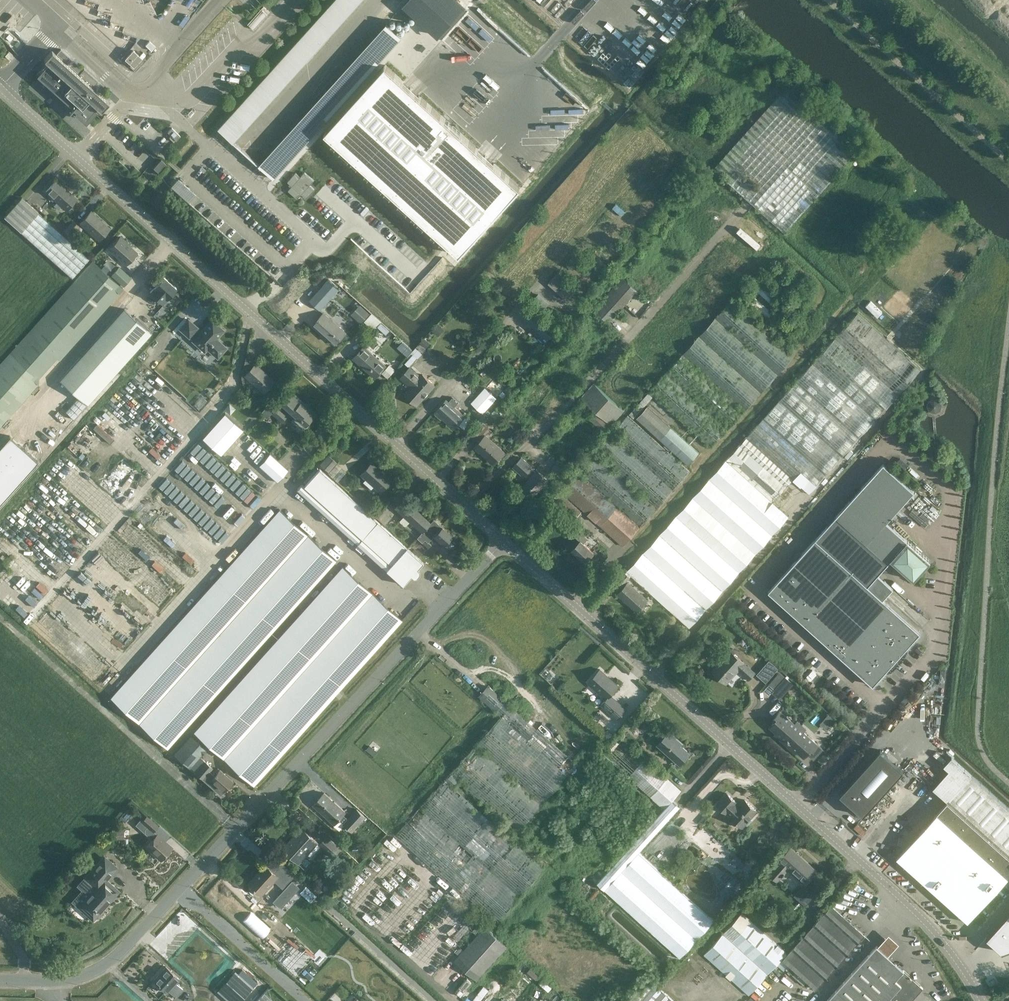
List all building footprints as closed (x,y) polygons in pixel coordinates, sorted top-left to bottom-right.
[(217,127),(232,141),(359,0),(332,0),(217,127)] [(403,6),(438,37),(465,6),(458,0),(408,0),(403,6)] [(258,164),(273,178),(401,36),(386,22),(258,164)] [(84,68),(79,74),(52,50),(44,59),(50,65),(40,75),(74,106),(69,111),(69,112),(70,112),(75,106),(85,115),(94,104),(101,110),(108,102),(109,101),(108,101),(96,90),(95,91),(91,88),(98,81),(84,68)] [(133,50),(125,59),(134,67),(142,58),(133,50)] [(519,188),(520,187),(385,65),(384,66),(384,67),(327,131),(326,130),(325,132),(460,254),(461,252),(460,252),(518,188),(519,188)] [(713,167),(754,204),(785,232),(858,151),(786,86),(713,167)] [(172,127),(167,132),(171,135),(169,137),(173,142),(175,140),(176,140),(180,136),(172,127)] [(153,168),(159,172),(165,164),(160,160),(153,168)] [(296,172),(288,181),(292,185),(288,190),(298,198),(302,194),(306,198),(314,189),(310,184),(314,180),(305,172),(301,176),(296,172)] [(45,191),(57,202),(54,205),(58,209),(62,206),(66,210),(76,198),(55,180),(45,191)] [(90,258),(21,197),(4,216),(72,277),(90,258)] [(97,239),(109,227),(90,210),(79,223),(97,239)] [(69,235),(77,225),(72,220),(64,230),(69,235)] [(119,236),(112,244),(108,249),(125,264),(136,252),(119,236)] [(28,332),(10,352),(0,364),(0,427),(42,380),(39,377),(57,358),(60,360),(123,289),(92,261),(28,332)] [(123,287),(132,278),(119,266),(111,276),(123,287)] [(566,299),(577,287),(558,271),(548,283),(566,299)] [(622,276),(594,309),(609,322),(638,290),(622,276)] [(149,292),(156,297),(162,303),(166,298),(176,288),(163,277),(149,292)] [(770,303),(776,296),(758,280),(752,286),(761,294),(758,298),(755,296),(749,301),(768,318),(773,312),(762,302),(766,298),(770,303)] [(167,299),(175,305),(182,296),(174,290),(167,299)] [(548,320),(557,310),(537,293),(529,303),(548,320)] [(732,299),(649,391),(711,447),(794,355),(732,299)] [(866,304),(878,314),(882,310),(870,300),(866,304)] [(362,321),(371,312),(360,302),(352,312),(362,321)] [(119,305),(55,376),(87,405),(151,333),(119,305)] [(346,331),(324,312),(313,324),(335,344),(346,331)] [(726,459),(626,571),(689,628),(789,516),(772,501),(775,498),(793,478),(809,493),(921,369),(858,312),(746,437),(728,457),(726,459)] [(384,324),(372,313),(365,321),(375,330),(378,326),(386,333),(390,329),(384,324)] [(188,319),(179,329),(205,352),(208,350),(216,358),(222,352),(211,343),(223,330),(211,320),(200,333),(196,329),(197,328),(188,319)] [(545,328),(541,332),(548,337),(555,329),(549,323),(548,324),(543,319),(540,324),(545,328)] [(785,339),(789,335),(783,330),(779,334),(785,339)] [(534,335),(529,341),(533,345),(539,339),(534,335)] [(387,365),(364,345),(353,358),(375,378),(387,365)] [(420,375),(410,365),(416,357),(417,358),(422,353),(418,349),(405,363),(409,366),(399,377),(409,387),(404,393),(415,402),(433,383),(422,373),(420,375)] [(390,377),(396,367),(390,363),(384,373),(390,377)] [(263,392),(273,381),(254,364),(243,375),(263,392)] [(612,424),(624,410),(594,383),(581,397),(612,424)] [(482,413),(496,397),(486,387),(471,403),(482,413)] [(291,391),(271,414),(281,422),(290,412),(294,416),(292,418),(303,427),(316,413),(291,391)] [(642,408),(652,396),(649,393),(629,414),(633,418),(642,408)] [(944,405),(936,395),(926,402),(933,413),(944,405)] [(453,427),(464,415),(445,398),(434,410),(453,427)] [(628,415),(560,490),(600,526),(623,546),(640,527),(690,471),(668,451),(670,448),(688,464),(699,452),(648,405),(636,417),(665,444),(663,446),(628,415)] [(497,421),(501,416),(494,409),(490,414),(497,421)] [(605,432),(611,425),(596,412),(590,419),(605,432)] [(224,413),(202,437),(221,453),(242,429),(224,413)] [(503,451),(485,435),(490,429),(482,422),(471,435),(478,442),(474,446),(493,462),(503,451)] [(10,435),(0,446),(0,502),(37,460),(10,435)] [(260,465),(277,482),(289,470),(271,453),(260,465)] [(329,471),(336,463),(328,455),(320,464),(329,471)] [(531,496),(548,477),(538,468),(536,471),(531,466),(531,465),(521,456),(513,465),(523,474),(524,473),(530,477),(521,487),(531,496)] [(562,479),(569,471),(558,461),(551,469),(562,479)] [(360,473),(366,479),(363,482),(370,489),(373,485),(379,491),(389,480),(370,462),(360,473)] [(768,590),(873,685),(920,632),(883,598),(894,588),(878,573),(891,559),(914,579),(931,560),(887,521),(914,491),(883,463),(768,590)] [(302,484),(297,489),(302,493),(306,488),(391,564),(386,569),(402,584),(411,575),(412,576),(416,577),(419,573),(419,570),(417,568),(423,562),(407,547),(406,547),(319,468),(304,486),(302,484)] [(306,488),(302,493),(403,584),(411,575),(414,577),(416,577),(420,573),(420,570),(417,568),(422,562),(406,547),(391,564),(306,488)] [(573,521),(582,511),(559,491),(550,501),(573,521)] [(406,501),(396,511),(403,517),(399,521),(416,537),(422,542),(424,539),(427,542),(433,536),(443,545),(452,535),(441,526),(441,527),(433,520),(431,523),(406,501)] [(279,509),(110,697),(167,748),(295,605),(336,560),(279,509)] [(391,517),(382,509),(375,516),(384,524),(391,517)] [(586,561),(588,558),(593,562),(600,554),(594,549),(593,550),(584,542),(588,538),(577,529),(573,534),(580,540),(572,549),(586,561)] [(342,566),(193,732),(253,785),(365,660),(367,659),(380,644),(381,642),(402,620),(342,566)] [(624,572),(613,586),(618,591),(630,577),(624,572)] [(648,599),(629,581),(617,593),(637,611),(648,599)] [(707,651),(706,656),(710,660),(715,658),(718,655),(719,649),(716,647),(711,647),(707,651)] [(749,678),(754,672),(730,650),(712,669),(726,682),(738,669),(749,678)] [(766,683),(778,669),(769,660),(756,674),(766,683)] [(618,719),(626,709),(610,694),(618,686),(600,669),(588,682),(606,699),(601,704),(618,719)] [(793,683),(786,677),(780,671),(769,684),(775,689),(772,692),(780,698),(793,683)] [(548,672),(544,677),(550,683),(554,678),(548,672)] [(496,711),(505,700),(490,686),(484,693),(483,691),(479,695),(496,711)] [(495,723),(395,834),(495,923),(544,868),(511,838),(453,786),(454,786),(457,783),(459,780),(517,831),(568,774),(559,767),(568,756),(513,707),(512,706),(495,723)] [(775,734),(783,741),(800,723),(797,721),(795,723),(780,710),(773,719),(775,720),(772,724),(773,725),(772,726),(778,731),(775,734)] [(828,714),(820,723),(826,729),(835,719),(828,714)] [(806,729),(800,723),(783,741),(795,752),(798,749),(804,754),(805,753),(806,754),(809,751),(811,753),(818,744),(804,731),(806,729)] [(669,730),(656,745),(679,765),(690,753),(678,743),(680,740),(669,730)] [(618,734),(602,752),(664,808),(596,883),(604,890),(680,958),(714,920),(638,852),(680,806),(673,799),(682,789),(618,734)] [(211,767),(204,760),(200,757),(207,749),(191,735),(174,755),(189,769),(190,767),(194,771),(216,791),(219,788),(221,791),(231,780),(219,769),(214,774),(209,770),(211,767)] [(880,749),(840,794),(863,815),(903,770),(880,749)] [(943,765),(948,770),(932,788),(947,801),(946,803),(896,858),(968,922),(1008,877),(1008,808),(952,756),(943,765)] [(338,818),(342,822),(352,831),(365,816),(357,809),(348,818),(342,813),(345,811),(324,791),(312,804),(333,823),(338,818)] [(737,802),(727,793),(717,804),(726,813),(727,812),(731,815),(730,816),(737,822),(737,821),(739,819),(744,824),(744,825),(746,823),(747,825),(752,820),(750,818),(757,810),(745,799),(739,806),(736,802),(737,802)] [(128,808),(120,817),(125,822),(134,813),(128,808)] [(147,816),(142,821),(154,831),(158,826),(147,816)] [(298,864),(318,842),(301,826),(281,849),(298,864)] [(379,842),(385,835),(380,830),(374,837),(379,842)] [(158,834),(147,846),(162,860),(163,858),(165,858),(167,855),(167,854),(172,848),(158,834)] [(333,857),(340,849),(326,836),(319,845),(333,857)] [(805,884),(817,871),(790,847),(779,861),(780,862),(769,874),(777,881),(788,868),(805,884)] [(93,921),(120,891),(107,879),(118,866),(104,854),(84,877),(76,885),(81,890),(71,901),(77,906),(93,921)] [(262,895),(275,881),(279,877),(275,873),(266,865),(249,883),(262,895)] [(280,868),(275,873),(279,877),(275,881),(281,886),(289,877),(280,868)] [(300,887),(292,880),(273,901),(281,908),(300,887)] [(832,905),(783,958),(816,989),(865,935),(832,905)] [(768,975),(788,952),(742,912),(704,954),(749,995),(767,974),(768,975)] [(1008,949),(1008,913),(987,937),(1003,951),(1008,949)] [(458,940),(470,927),(465,923),(453,936),(458,940)] [(477,980),(508,946),(485,926),(463,950),(459,946),(454,951),(459,955),(454,960),(477,980)] [(283,990),(296,1000),(339,1000),(372,964),(336,931),(308,963),(289,945),(264,972),(283,990)] [(923,988),(903,970),(904,970),(876,945),(827,1000),(875,1000),(878,997),(883,1000),(911,1000),(923,988)] [(176,983),(180,979),(166,966),(153,980),(168,993),(169,991),(172,994),(176,998),(184,989),(179,986),(176,983)] [(540,976),(530,968),(527,972),(536,980),(540,976)] [(235,971),(217,991),(228,1000),(240,1000),(253,987),(235,971)] [(648,977),(627,1000),(675,1000),(648,977)] [(481,987),(476,998),(481,1000),(486,989),(481,987)]
